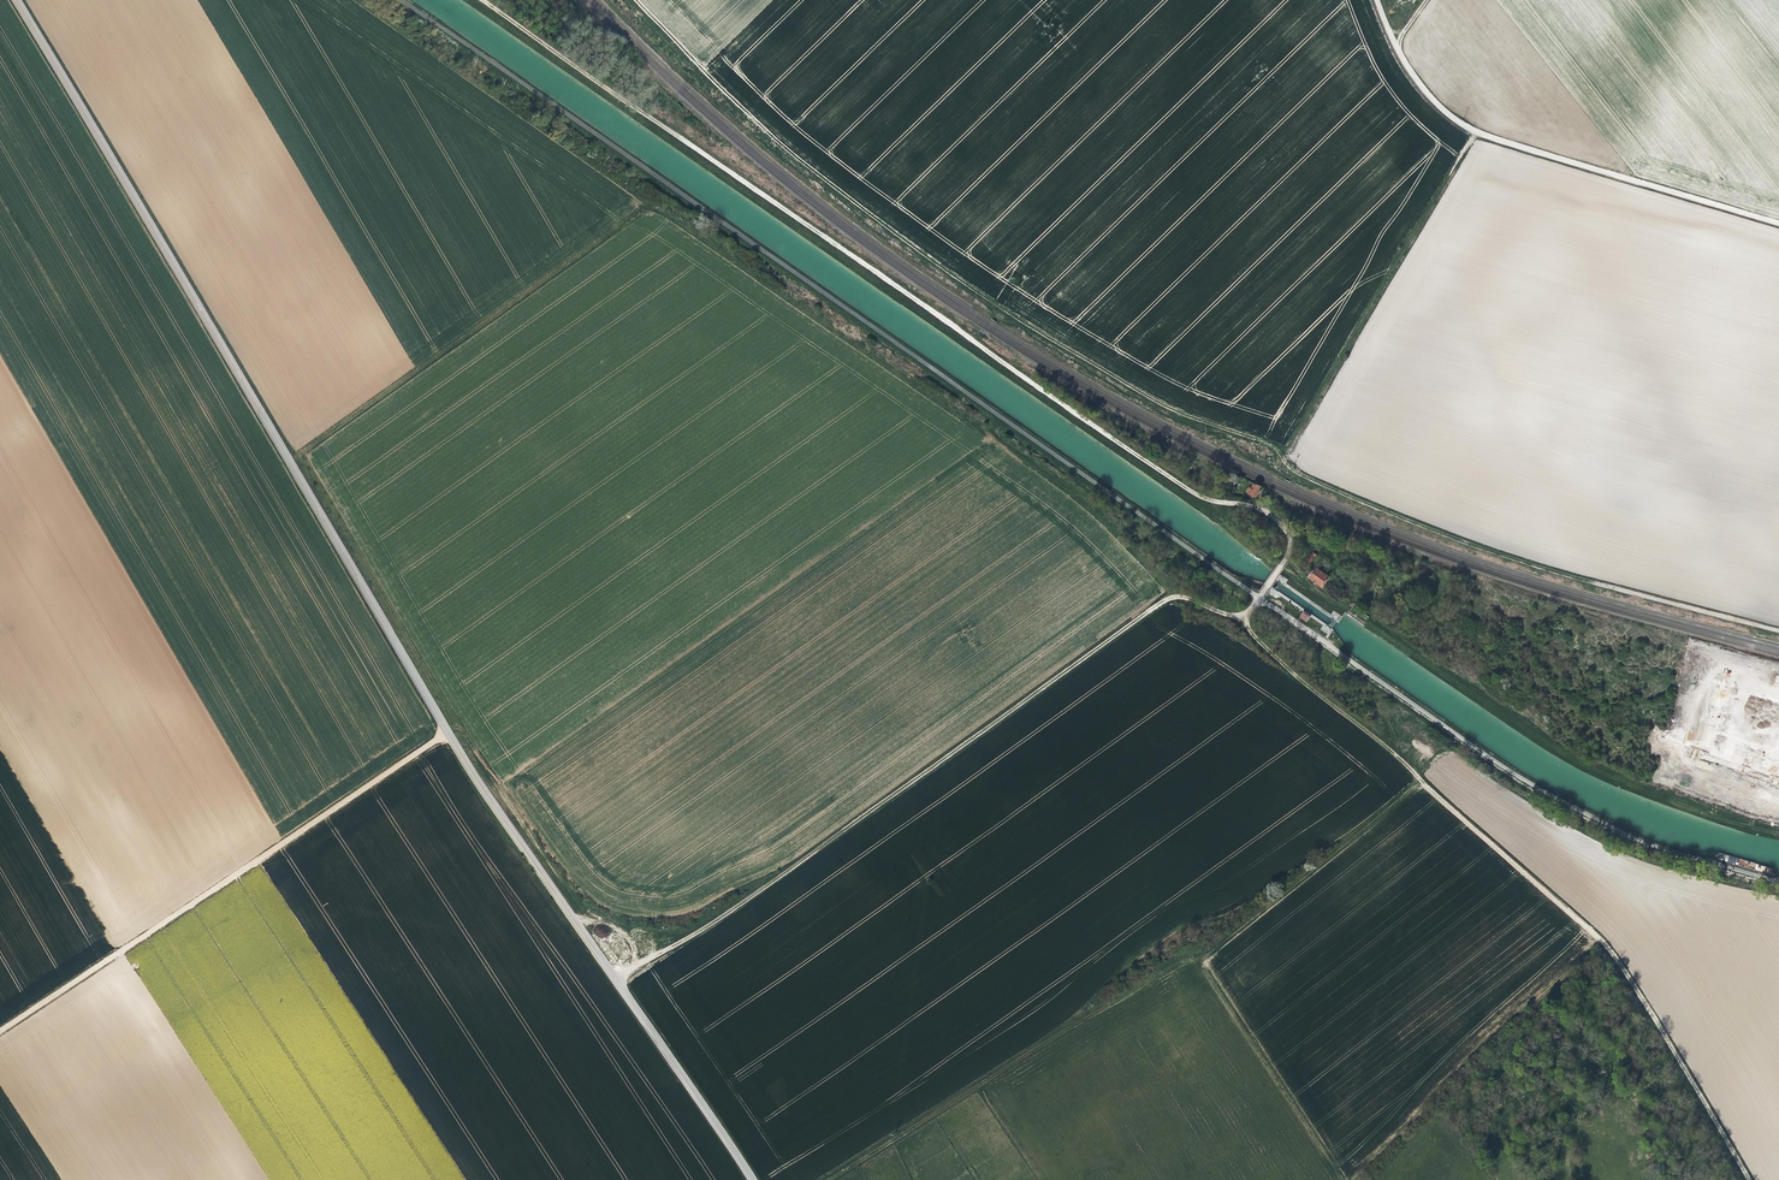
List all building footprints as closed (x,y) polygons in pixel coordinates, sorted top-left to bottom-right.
[(1249,487),(1246,492),(1249,494),(1248,496),(1256,501),(1262,491),(1254,486),(1252,489),(1249,487)] [(1329,581),(1330,582),(1334,576),(1318,565),(1312,574),(1326,584),(1329,581)] [(1307,616),(1302,612),(1299,616),(1304,620),(1307,616)]
